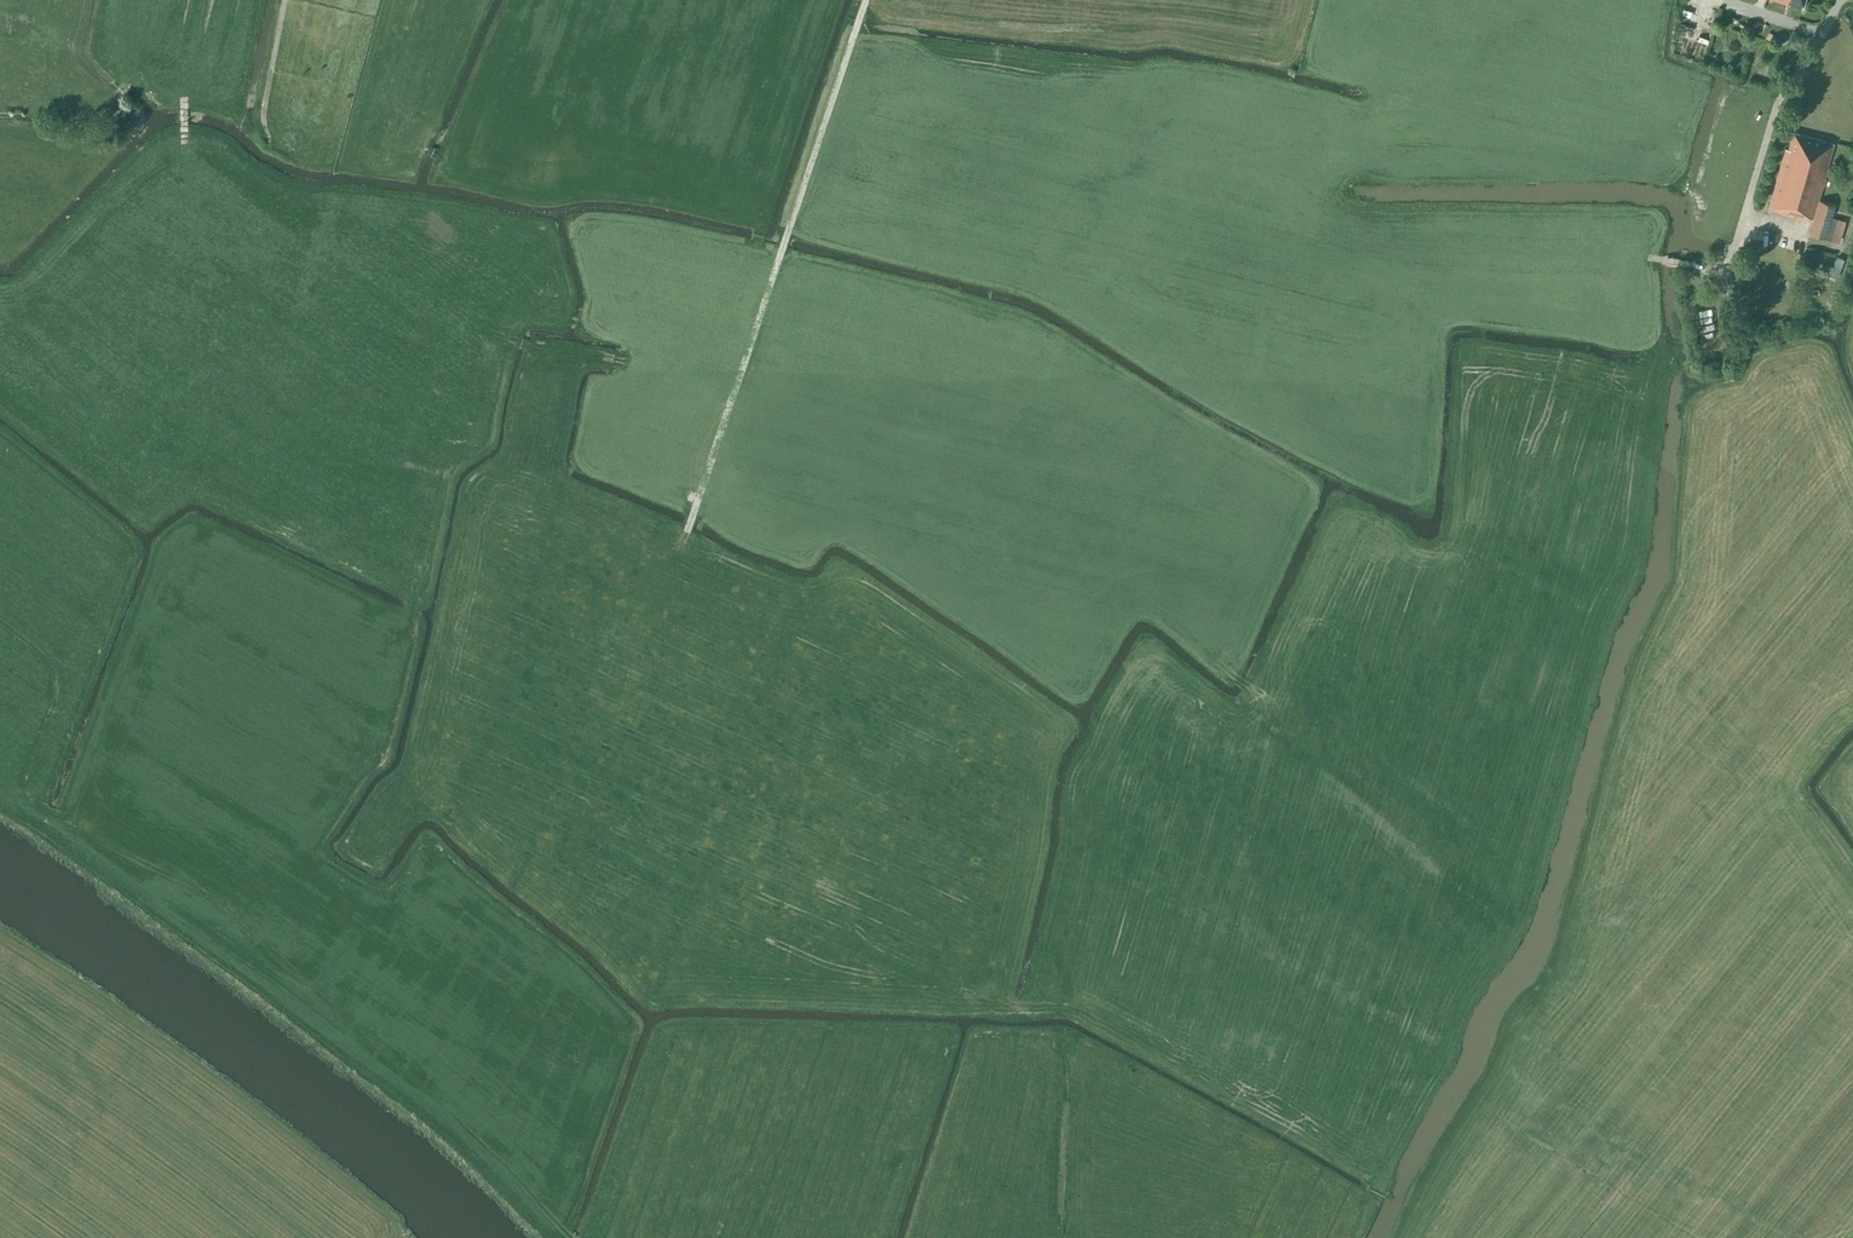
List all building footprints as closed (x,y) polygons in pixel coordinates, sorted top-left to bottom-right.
[(1805,0),(1774,0),(1802,9),(1805,0)] [(1827,168),(1834,144),(1793,132),(1788,149),(1785,148),(1768,208),(1780,212),(1780,213),(1801,219),(1802,215),(1814,219),(1810,234),(1826,238),(1839,242),(1845,220),(1832,216),(1835,205),(1819,200),(1828,168),(1827,168)] [(1679,266),(1680,258),(1667,256),(1666,264),(1679,266)] [(1837,256),(1830,275),(1837,278),(1844,259),(1837,256)] [(1698,371),(1700,365),(1692,362),(1690,369),(1698,371)]
